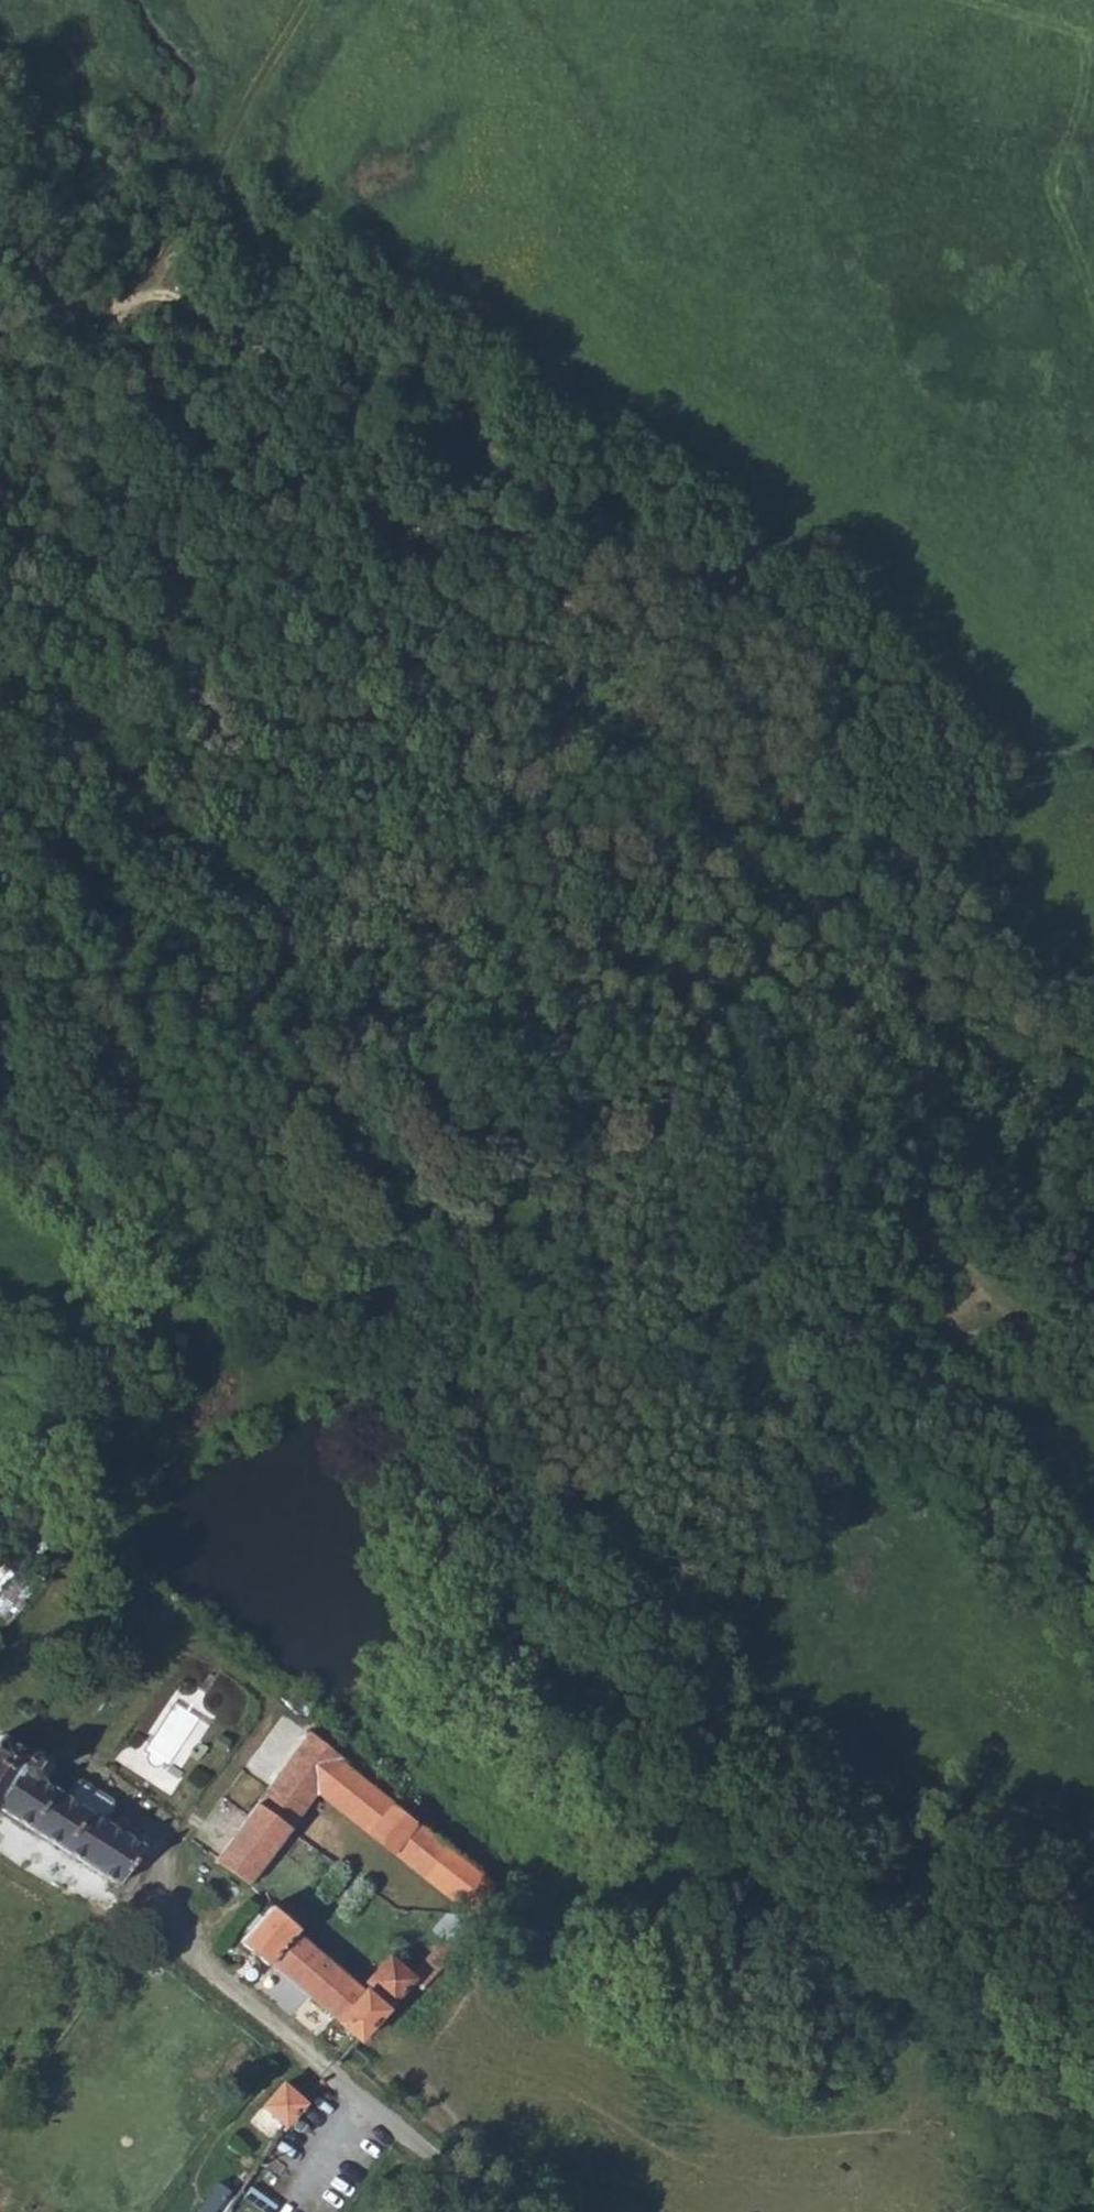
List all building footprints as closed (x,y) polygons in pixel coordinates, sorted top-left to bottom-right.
[(316,1796),(467,1918),(491,1891),(309,1738),(211,1864),(243,1888),(316,1796)] [(113,1887),(138,1848),(100,1824),(110,1809),(109,1803),(79,1783),(72,1785),(63,1799),(36,1780),(44,1767),(44,1759),(33,1752),(25,1753),(24,1754),(0,1739),(0,1817),(113,1887)] [(236,1946),(356,2043),(412,1985),(408,1980),(390,1961),(365,1981),(368,1985),(361,1991),(342,1976),(321,1958),(291,1934),(292,1931),(284,1924),(274,1916),(265,1909),(236,1946)] [(279,1911),(274,1916),(284,1924),(288,1917),(279,1911)] [(437,1942),(408,1980),(412,1985),(422,1993),(453,1955),(443,1947),(437,1942)] [(324,1954),(321,1958),(342,1976),(346,1970),(324,1954)] [(259,2108),(279,2126),(299,2105),(279,2086),(259,2108)]
